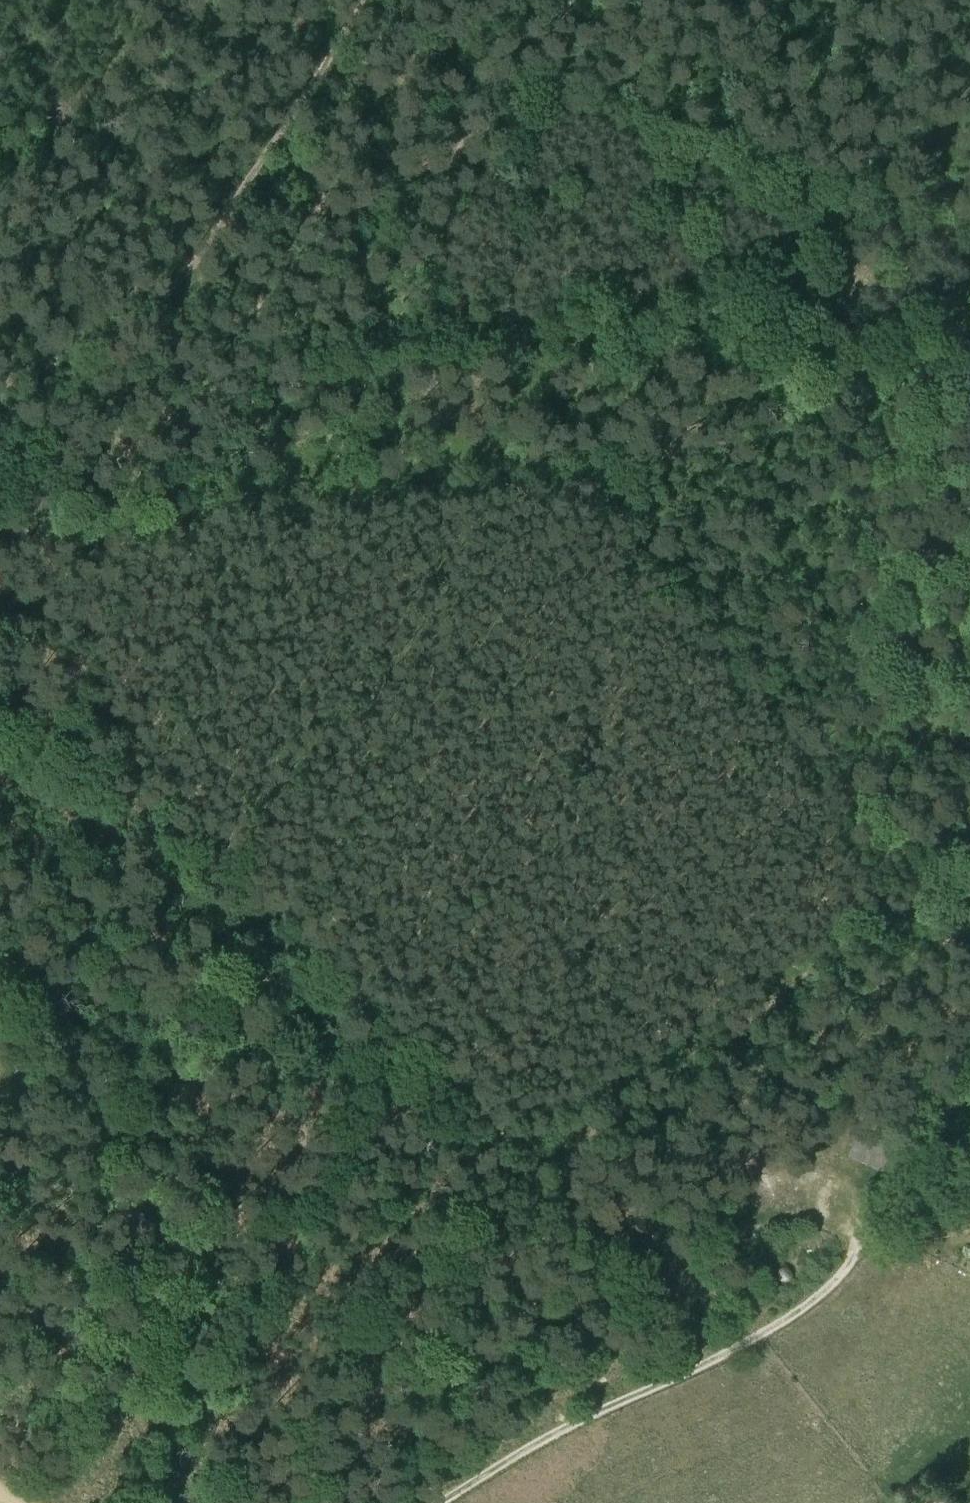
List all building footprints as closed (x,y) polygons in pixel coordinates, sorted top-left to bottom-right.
[(903,1180),(914,1154),(860,1130),(849,1157),(903,1180)]
